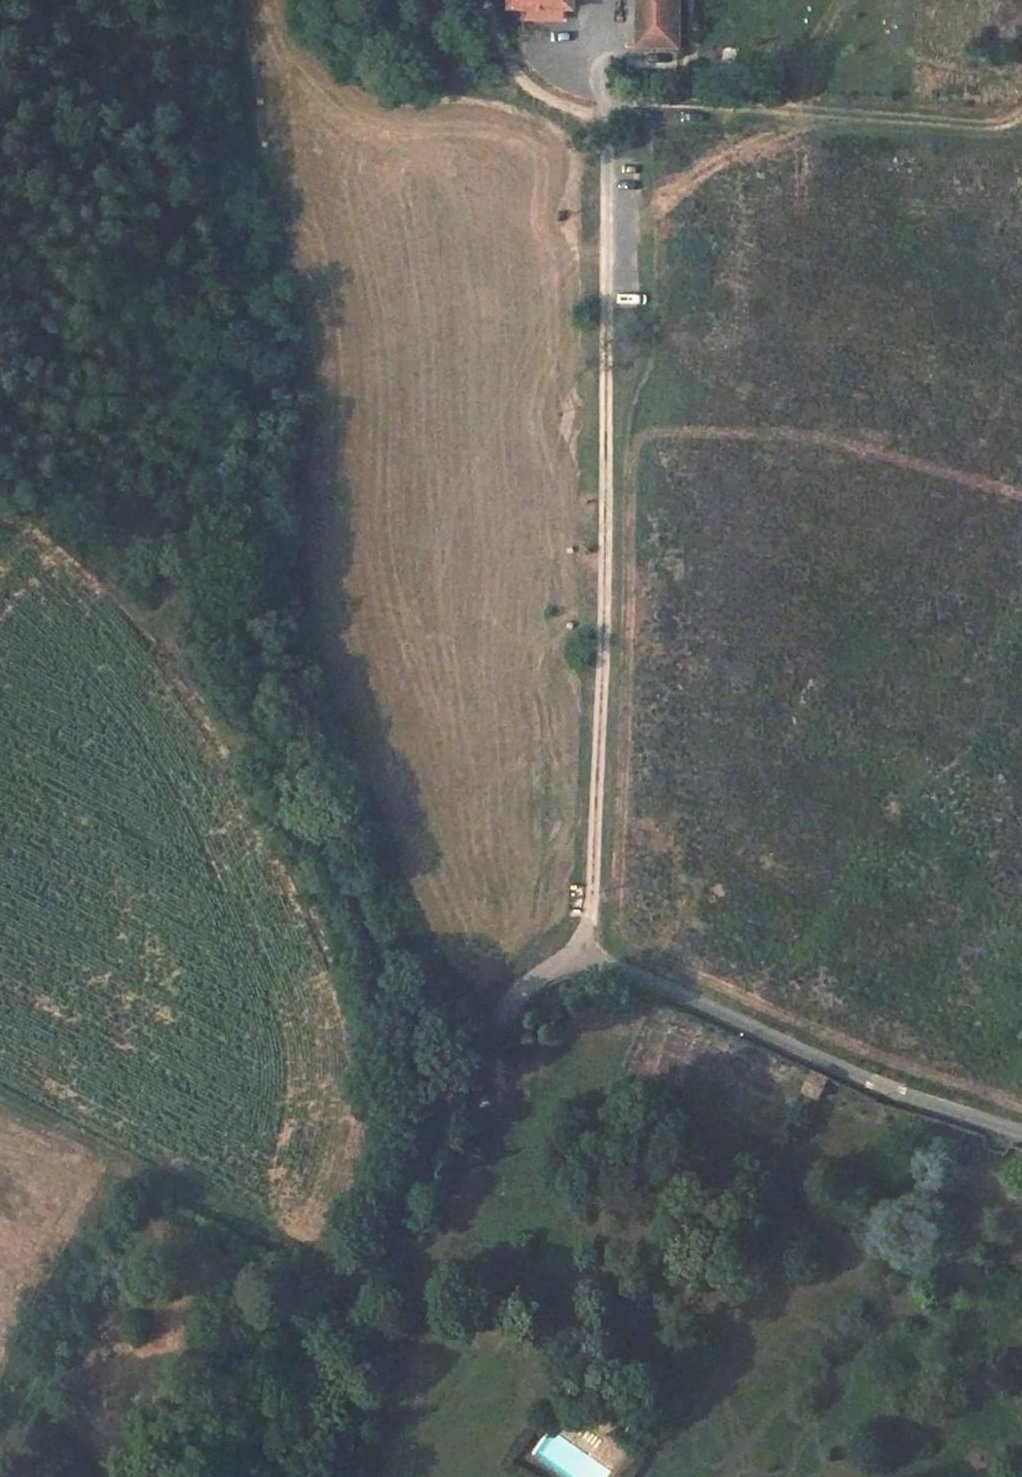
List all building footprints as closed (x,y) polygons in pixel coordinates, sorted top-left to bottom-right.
[(514,4),(514,6),(524,6),(523,21),(559,21),(561,19),(561,7),(573,8),(573,0),(514,0),(514,4)] [(640,46),(679,46),(680,0),(641,0),(640,46)] [(829,1080),(811,1072),(801,1090),(818,1098),(829,1080)]
